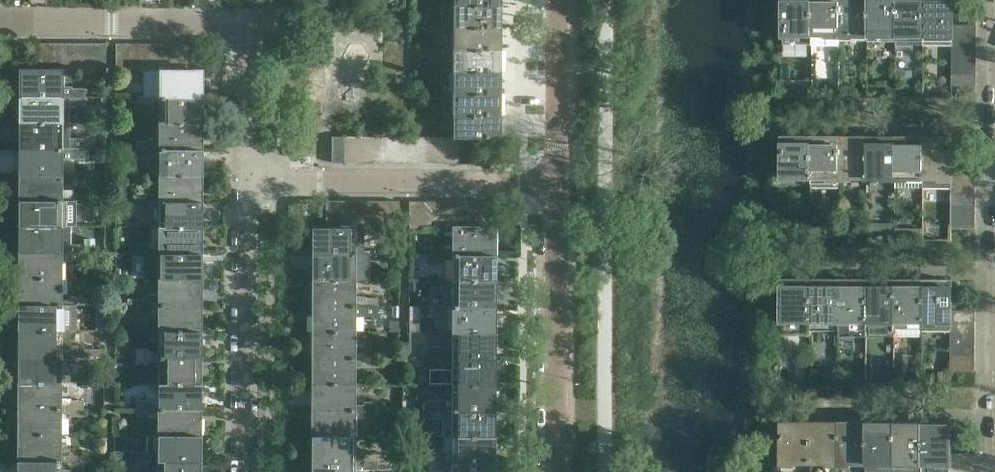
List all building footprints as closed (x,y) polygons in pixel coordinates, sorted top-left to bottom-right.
[(812,0),(784,0),(783,34),(812,34),(812,0)] [(840,0),(812,0),(812,34),(812,38),(840,38),(840,0)] [(868,0),(840,0),(840,38),(868,38),(868,0)] [(896,0),(868,0),(868,38),(896,38),(896,0)] [(924,0),(896,0),(896,38),(924,38),(924,0)] [(953,0),(924,0),(924,38),(924,45),(952,45),(952,37),(952,35),(953,24),(953,0)] [(501,27),(501,5),(496,5),(458,5),(458,27),(496,27),(501,27)] [(977,37),(977,24),(953,24),(952,35),(952,37),(977,37)] [(501,49),(501,27),(496,27),(458,27),(453,27),(453,38),(458,38),(458,49),(496,49),(501,49)] [(977,49),(977,37),(952,37),(952,45),(952,49),(977,49)] [(45,69),(45,43),(33,43),(33,69),(45,69)] [(57,69),(57,43),(45,43),(45,69),(57,69)] [(69,70),(69,43),(57,43),(57,69),(61,70),(69,70)] [(81,70),(81,43),(69,43),(69,70),(81,70)] [(93,70),(93,43),(81,43),(81,70),(93,70)] [(106,70),(106,43),(93,43),(93,70),(106,70)] [(128,70),(128,43),(116,43),(116,70),(128,70)] [(140,70),(140,43),(128,43),(128,70),(140,70)] [(152,70),(152,43),(140,43),(140,70),(152,70)] [(164,70),(164,43),(152,43),(152,70),(161,71),(161,70),(164,70)] [(176,70),(176,43),(164,43),(164,70),(176,70)] [(189,70),(189,44),(176,43),(176,70),(189,70)] [(501,71),(501,49),(496,49),(458,49),(457,71),(496,71),(501,71)] [(977,61),(977,49),(952,49),(952,61),(977,61)] [(976,73),(977,61),(952,61),(952,73),(976,73)] [(61,92),(61,70),(57,69),(45,69),(33,69),(21,69),(21,96),(85,96),(85,88),(72,88),(70,92),(61,92)] [(201,97),(201,70),(189,70),(176,70),(164,70),(161,70),(161,71),(161,92),(152,92),(150,89),(137,89),(137,97),(201,97)] [(501,93),(501,71),(496,71),(457,71),(453,71),(453,93),(496,93),(501,93)] [(976,85),(976,73),(952,73),(952,85),(976,85)] [(501,115),(501,93),(496,93),(453,93),(453,115),(457,115),(496,115),(501,115)] [(61,122),(61,101),(70,101),(72,104),(85,104),(85,96),(21,96),(21,122),(61,122)] [(201,123),(201,97),(137,97),(137,105),(149,105),(149,107),(161,107),(161,123),(201,123)] [(501,138),(501,115),(496,115),(457,115),(457,137),(469,138),(482,138),(501,138)] [(61,144),(61,122),(21,122),(21,148),(85,148),(85,140),(72,140),(70,144),(61,144)] [(201,149),(201,123),(161,123),(161,139),(149,139),(149,141),(137,141),(137,149),(201,149)] [(811,177),(812,137),(783,136),(783,176),(811,177)] [(345,163),(345,137),(332,137),(332,163),(345,163)] [(357,163),(357,137),(345,137),(345,163),(357,163)] [(369,163),(370,137),(357,137),(357,163),(369,163)] [(382,163),(382,137),(370,137),(369,163),(382,163)] [(394,163),(395,137),(382,137),(382,163),(394,163)] [(407,163),(407,137),(395,137),(394,163),(407,163)] [(419,163),(420,137),(407,137),(407,163),(419,163)] [(432,163),(432,137),(420,137),(419,163),(432,163)] [(444,163),(444,137),(432,137),(432,163),(444,163)] [(457,163),(457,137),(444,137),(444,163),(457,163)] [(469,163),(469,138),(457,137),(457,163),(469,163)] [(839,177),(840,137),(812,137),(811,177),(839,177)] [(867,177),(868,137),(840,137),(839,177),(867,177)] [(895,177),(896,137),(868,137),(867,177),(895,177)] [(923,177),(924,137),(896,137),(895,177),(923,177)] [(952,167),(952,137),(924,137),(923,177),(923,187),(952,187),(952,180),(952,177),(952,167)] [(482,163),(482,138),(469,138),(469,163),(482,163)] [(60,174),(61,153),(70,153),(72,156),(85,156),(85,148),(21,148),(21,174),(60,174)] [(200,175),(201,149),(137,149),(136,157),(149,157),(149,159),(160,159),(160,175),(200,175)] [(976,180),(976,167),(952,167),(952,177),(952,180),(976,180)] [(60,196),(60,174),(21,174),(20,200),(84,200),(84,192),(72,192),(70,196),(60,196)] [(200,201),(200,175),(160,175),(160,196),(151,196),(149,193),(136,193),(136,201),(200,201)] [(976,192),(976,180),(952,180),(952,187),(952,192),(976,192)] [(976,204),(976,192),(952,192),(951,204),(976,204)] [(60,226),(60,210),(72,210),(72,208),(84,208),(84,200),(20,200),(20,226),(60,226)] [(200,227),(200,201),(136,201),(136,209),(149,209),(151,205),(160,205),(160,227),(200,227)] [(339,227),(339,201),(326,201),(326,227),(339,227)] [(351,227),(351,201),(339,201),(339,227),(351,227)] [(363,227),(363,201),(351,201),(351,227),(354,227),(363,227)] [(375,227),(375,201),(363,201),(363,227),(375,227)] [(422,228),(422,201),(409,201),(409,228),(422,228)] [(434,228),(434,201),(422,201),(422,228),(434,228)] [(446,228),(446,201),(434,201),(434,228),(446,228)] [(458,227),(458,201),(446,201),(446,228),(454,228),(454,227),(458,227)] [(470,227),(470,201),(458,201),(458,227),(470,227)] [(482,227),(482,201),(470,201),(470,227),(482,227)] [(976,216),(976,204),(951,204),(951,216),(976,216)] [(976,228),(976,216),(951,216),(951,228),(976,228)] [(60,248),(60,226),(20,226),(20,252),(84,252),(84,244),(71,244),(69,248),(60,248)] [(200,253),(200,227),(160,227),(160,248),(151,248),(149,245),(136,245),(136,253),(200,253)] [(354,249),(354,227),(351,227),(339,227),(326,227),(314,227),(314,253),(378,254),(378,246),(365,246),(363,249),(354,249)] [(482,227),(470,227),(458,227),(454,227),(454,228),(454,244),(443,244),(443,246),(430,246),(430,254),(494,254),(494,228),(482,227)] [(60,278),(60,262),(71,262),(71,260),(84,260),(84,252),(20,252),(20,278),(60,278)] [(200,279),(200,253),(136,253),(136,261),(149,261),(151,257),(160,257),(160,279),(200,279)] [(354,280),(354,258),(363,258),(365,262),(378,262),(378,254),(314,253),(314,279),(354,280)] [(494,280),(494,254),(430,254),(430,262),(443,262),(445,258),(454,258),(454,280),(494,280)] [(60,300),(60,278),(20,278),(20,304),(84,304),(84,296),(71,296),(69,300),(60,300)] [(200,305),(200,279),(160,279),(160,300),(151,300),(149,297),(136,297),(136,305),(200,305)] [(354,301),(354,280),(314,279),(314,305),(378,306),(378,298),(365,298),(363,301),(354,301)] [(811,319),(811,279),(782,279),(782,319),(811,319)] [(839,319),(839,280),(811,279),(811,319),(839,319)] [(494,306),(494,280),(454,280),(454,302),(445,302),(443,298),(430,298),(430,306),(494,306)] [(867,330),(867,320),(867,280),(839,280),(839,319),(839,330),(867,330)] [(895,320),(895,280),(867,280),(867,320),(895,320)] [(923,320),(923,280),(895,280),(895,320),(923,320)] [(951,310),(951,280),(923,280),(923,320),(923,330),(951,330),(951,322),(951,320),(951,310)] [(60,330),(60,309),(69,309),(71,312),(84,312),(84,304),(20,304),(20,330),(60,330)] [(200,331),(200,305),(136,305),(136,313),(149,313),(151,309),(160,309),(160,331),(200,331)] [(354,331),(354,310),(363,310),(365,314),(378,314),(378,306),(314,305),(314,331),(354,331)] [(494,332),(494,306),(430,306),(430,314),(443,314),(445,310),(454,310),(454,332),(494,332)] [(975,323),(975,310),(951,310),(951,320),(951,322),(975,323)] [(975,335),(975,323),(951,322),(951,330),(951,334),(975,335)] [(70,330),(60,330),(20,330),(20,356),(84,356),(84,348),(84,345),(70,345),(70,330)] [(200,357),(200,331),(160,331),(160,352),(150,352),(148,349),(136,349),(136,357),(200,357)] [(354,353),(354,331),(314,331),(313,357),(378,358),(378,350),(365,350),(363,353),(354,353)] [(493,358),(494,332),(454,332),(454,347),(430,347),(429,358),(493,358)] [(975,347),(975,335),(951,334),(951,346),(975,347)] [(975,359),(975,347),(951,346),(951,358),(975,359)] [(59,382),(60,366),(71,366),(71,364),(84,364),(84,356),(20,356),(20,382),(59,382)] [(200,383),(200,357),(136,357),(136,365),(148,365),(150,361),(160,361),(159,383),(200,383)] [(353,384),(354,365),(378,366),(378,358),(313,357),(313,383),(353,384)] [(453,384),(493,384),(493,358),(429,358),(429,369),(453,369),(453,384)] [(975,371),(975,359),(951,358),(951,371),(975,371)] [(59,404),(59,382),(20,382),(19,408),(83,408),(83,400),(71,400),(69,404),(59,404)] [(199,409),(200,383),(159,383),(159,404),(150,404),(148,401),(135,401),(135,409),(199,409)] [(353,405),(353,384),(313,383),(313,409),(377,410),(377,402),(365,402),(363,405),(353,405)] [(493,410),(493,384),(453,384),(453,406),(444,406),(442,402),(429,402),(429,410),(493,410)] [(59,434),(59,413),(68,413),(70,416),(83,416),(83,408),(19,408),(19,434),(59,434)] [(199,435),(199,409),(135,409),(135,417),(148,417),(150,413),(159,413),(159,435),(199,435)] [(353,435),(353,414),(362,414),(364,418),(377,418),(377,410),(313,409),(313,435),(353,435)] [(493,436),(493,410),(429,410),(429,418),(442,418),(444,414),(453,414),(453,436),(493,436)] [(810,462),(810,422),(782,422),(781,462),(810,462)] [(838,462),(838,422),(810,422),(810,462),(838,462)] [(866,462),(866,422),(838,422),(838,462),(866,462)] [(894,463),(894,422),(866,422),(866,462),(894,463)] [(922,463),(922,423),(894,422),(894,463),(922,463)] [(951,463),(951,453),(951,423),(922,423),(922,463),(950,463),(951,463)] [(59,456),(59,434),(19,434),(19,460),(83,460),(83,452),(70,452),(68,456),(59,456)] [(199,461),(199,435),(159,435),(159,456),(150,456),(148,453),(135,453),(135,461),(199,461)] [(353,457),(353,435),(313,435),(313,461),(377,462),(377,454),(364,454),(362,457),(353,457)] [(493,462),(493,436),(453,436),(453,452),(442,452),(442,454),(429,454),(429,462),(493,462)] [(975,465),(975,453),(951,453),(951,463),(950,463),(950,465),(975,465)] [(59,470),(70,470),(70,468),(83,468),(83,460),(19,460),(19,471),(59,471),(59,470)] [(199,461),(135,461),(135,469),(148,469),(150,465),(159,465),(159,471),(199,471),(199,461)] [(353,471),(364,471),(364,470),(377,470),(377,462),(313,461),(313,471),(353,471)] [(493,462),(429,462),(429,470),(442,470),(444,466),(453,466),(453,471),(493,471),(493,462)]
